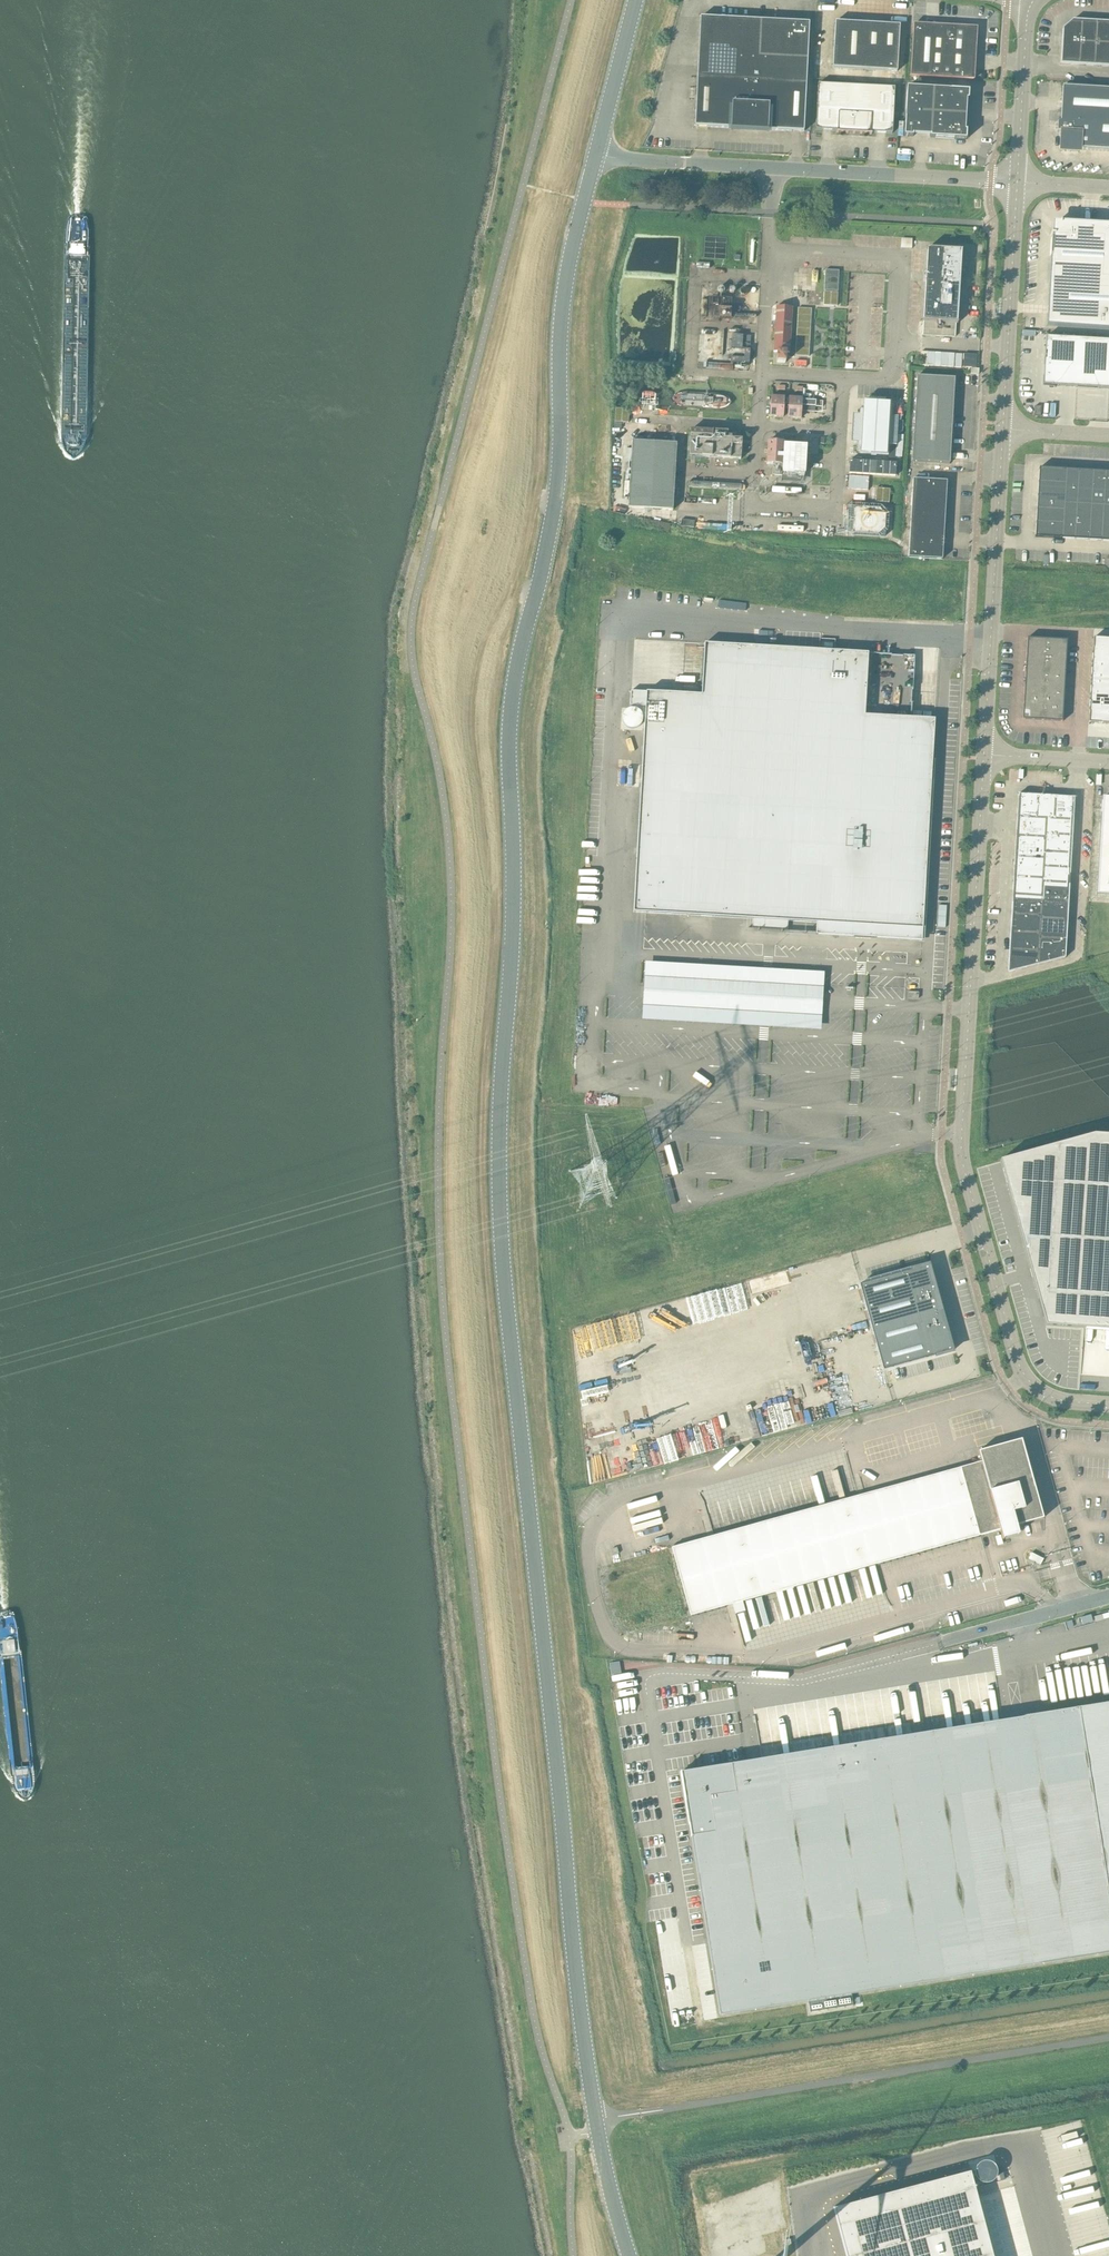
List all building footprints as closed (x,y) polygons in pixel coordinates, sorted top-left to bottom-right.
[(697,77),(695,126),(731,128),(731,130),(768,132),(768,130),(804,132),(806,83),(809,23),(700,17),(697,77)] [(1063,28),(1062,41),(1080,42),(1081,20),(1073,20),(1063,28)] [(1097,21),(1096,21),(1081,20),(1080,42),(1096,43),(1097,21)] [(1097,21),(1096,43),(1108,44),(1108,22),(1097,21)] [(900,25),(835,22),(833,68),(897,71),(900,25)] [(932,77),(933,51),(935,25),(914,24),(911,76),(932,77)] [(956,26),(935,25),(933,51),(954,52),(956,26)] [(954,52),(975,53),(977,27),(956,26),(954,52)] [(1061,64),(1079,65),(1080,42),(1062,41),(1061,64)] [(1079,65),(1094,66),(1096,43),(1080,42),(1079,65)] [(1108,66),(1108,44),(1096,43),(1094,66),(1108,66)] [(975,53),(954,52),(933,51),(932,77),(974,80),(975,53)] [(895,88),(818,84),(816,129),(837,130),(837,132),(836,132),(836,133),(872,134),(870,133),(871,132),(892,133),(895,88)] [(1108,150),(1108,89),(1062,86),(1060,121),(1058,121),(1057,131),(1062,131),(1061,150),(1079,151),(1079,148),(1108,150)] [(913,136),(913,135),(930,136),(930,137),(966,139),(967,130),(965,130),(967,99),(968,100),(969,91),(907,87),(904,136),(913,136)] [(1046,326),(1054,326),(1108,329),(1108,225),(1069,222),(1061,222),(1061,221),(1060,221),(1060,224),(1054,224),(1054,234),(1051,234),(1051,235),(1052,235),(1051,240),(1050,255),(1050,256),(1046,326)] [(958,324),(958,323),(957,323),(961,251),(962,251),(962,250),(927,248),(927,249),(928,249),(923,321),(958,324)] [(808,291),(807,304),(820,305),(821,291),(808,291)] [(792,308),(776,307),(774,352),(777,353),(777,363),(786,363),(786,353),(790,353),(792,308)] [(812,309),(799,308),(798,322),(811,322),(812,309)] [(731,357),(731,362),(744,363),(750,363),(751,336),(732,335),(732,343),(745,344),(745,358),(731,357)] [(1043,385),(1108,389),(1108,340),(1046,337),(1043,385)] [(950,464),(953,412),(955,378),(917,376),(912,461),(950,464)] [(784,398),(771,397),(770,417),(783,418),(784,398)] [(789,398),(788,418),(801,419),(801,411),(808,412),(808,406),(816,407),(816,402),(802,401),(802,399),(789,398)] [(628,423),(629,409),(616,408),(615,422),(628,423)] [(727,432),(691,430),(689,456),(740,460),(742,440),(731,439),(731,437),(727,436),(727,432)] [(677,443),(632,441),(628,507),(673,510),(677,443)] [(767,464),(774,464),(783,465),(784,442),(768,441),(767,464)] [(1039,468),(1035,537),(1108,541),(1108,472),(1039,468)] [(911,513),(945,515),(947,481),(913,479),(911,513)] [(890,489),(877,488),(876,502),(889,502),(890,489)] [(854,507),(853,534),(877,535),(885,529),(885,516),(879,509),(854,507)] [(945,515),(911,513),(910,535),(944,537),(945,515)] [(942,559),(944,537),(910,535),(908,557),(942,559)] [(631,691),(630,706),(645,707),(633,912),(753,919),(752,927),(788,929),(788,921),(816,922),(816,935),(922,941),(922,929),(935,719),(865,715),(868,653),(822,650),(823,630),(810,629),(809,649),(704,643),(701,695),(631,691)] [(1093,652),(1108,652),(1108,638),(1093,637),(1093,652)] [(1046,656),(1047,639),(1027,638),(1026,655),(1046,656)] [(1047,639),(1046,656),(1066,657),(1067,640),(1047,639)] [(1092,666),(1108,667),(1108,652),(1093,652),(1092,666)] [(1026,655),(1025,670),(1045,672),(1046,656),(1026,655)] [(1065,673),(1066,657),(1046,656),(1045,672),(1065,673)] [(1091,680),(1108,681),(1108,667),(1092,666),(1091,680)] [(1025,670),(1025,687),(1045,688),(1045,672),(1025,670)] [(1064,689),(1065,673),(1045,672),(1045,688),(1064,689)] [(1090,694),(1108,695),(1108,681),(1091,680),(1090,694)] [(1025,687),(1024,702),(1044,704),(1045,688),(1025,687)] [(1064,705),(1064,689),(1045,688),(1044,704),(1064,705)] [(1089,708),(1108,710),(1108,695),(1090,694),(1089,708)] [(1043,720),(1043,706),(1044,704),(1024,702),(1023,719),(1043,720)] [(1063,722),(1064,706),(1064,705),(1044,704),(1043,706),(1043,720),(1063,722)] [(1088,723),(1101,724),(1108,724),(1108,710),(1089,708),(1088,723)] [(1017,816),(1035,817),(1037,795),(1018,794),(1017,816)] [(1056,796),(1037,795),(1035,817),(1048,818),(1054,818),(1056,796)] [(1054,818),(1073,819),(1075,797),(1056,796),(1054,818)] [(1101,805),(1096,894),(1108,895),(1108,805),(1101,805)] [(1017,816),(1016,836),(1047,838),(1047,834),(1048,818),(1035,817),(1017,816)] [(1072,836),(1073,819),(1054,818),(1048,818),(1047,834),(1072,836)] [(1046,850),(1071,852),(1072,836),(1047,834),(1047,838),(1046,850)] [(1016,836),(1015,856),(1046,857),(1046,850),(1047,838),(1016,836)] [(1070,867),(1071,852),(1046,850),(1046,857),(1045,866),(1070,867)] [(1015,856),(1014,876),(1045,877),(1045,866),(1046,857),(1015,856)] [(1070,883),(1070,867),(1045,866),(1045,877),(1044,882),(1070,883)] [(1012,896),(1041,897),(1044,897),(1044,882),(1045,877),(1014,876),(1012,896)] [(1069,899),(1070,883),(1044,882),(1044,897),(1069,899)] [(1012,896),(1011,913),(1040,915),(1041,897),(1012,896)] [(1068,919),(1069,899),(1044,897),(1041,897),(1040,915),(1040,917),(1068,919)] [(1011,913),(1010,931),(1039,933),(1040,917),(1040,915),(1011,913)] [(1066,939),(1068,919),(1040,917),(1039,933),(1039,937),(1066,939)] [(1010,931),(1009,949),(1038,951),(1039,937),(1039,933),(1010,931)] [(1066,939),(1039,937),(1038,951),(1037,965),(1065,958),(1066,939)] [(1038,951),(1009,949),(1008,972),(1037,965),(1038,951)] [(823,972),(645,962),(643,991),(642,1019),(767,1026),(820,1029),(821,1001),(823,972)] [(1094,1135),(1000,1160),(1045,1325),(1108,1330),(1108,1136),(1094,1135)] [(911,1270),(859,1284),(883,1370),(925,1359),(935,1356),(952,1351),(944,1324),(942,1324),(937,1307),(933,1293),(936,1293),(928,1265),(911,1270)] [(651,1553),(599,1568),(603,1585),(622,1580),(637,1631),(655,1625),(661,1643),(696,1633),(691,1616),(954,1543),(967,1589),(986,1583),(973,1537),(1000,1530),(1003,1539),(1004,1539),(1004,1538),(1018,1534),(1019,1534),(1017,1526),(1043,1518),(1021,1439),(978,1451),(981,1462),(954,1469),(941,1422),(922,1427),(935,1475),(670,1548),(657,1501),(637,1506),(651,1553)] [(1032,1552),(1029,1559),(1040,1564),(1040,1565),(1043,1558),(1032,1552)] [(1082,1624),(1093,1621),(1091,1615),(1081,1618),(1082,1624)] [(680,1771),(691,1837),(720,2015),(1108,1952),(1108,1703),(730,1764),(730,1763),(680,1771)] [(979,2180),(984,2182),(989,2182),(993,2180),(996,2176),(997,2171),(996,2166),(992,2162),(988,2160),(983,2160),(978,2163),(975,2167),(974,2172),(976,2177),(979,2180)] [(834,2207),(847,2255),(993,2255),(970,2170),(834,2207)]
